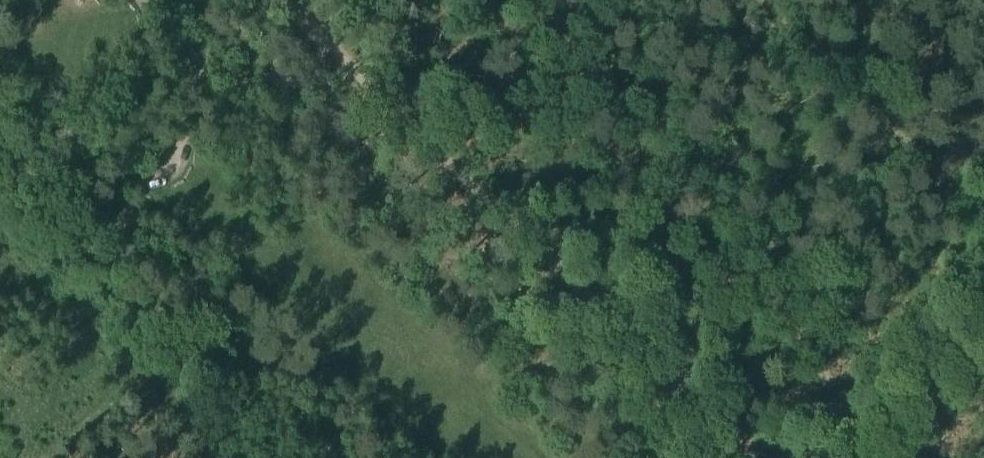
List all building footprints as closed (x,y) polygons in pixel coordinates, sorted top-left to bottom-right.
[(972,452),(976,457),(983,457),(983,444),(972,452)]
